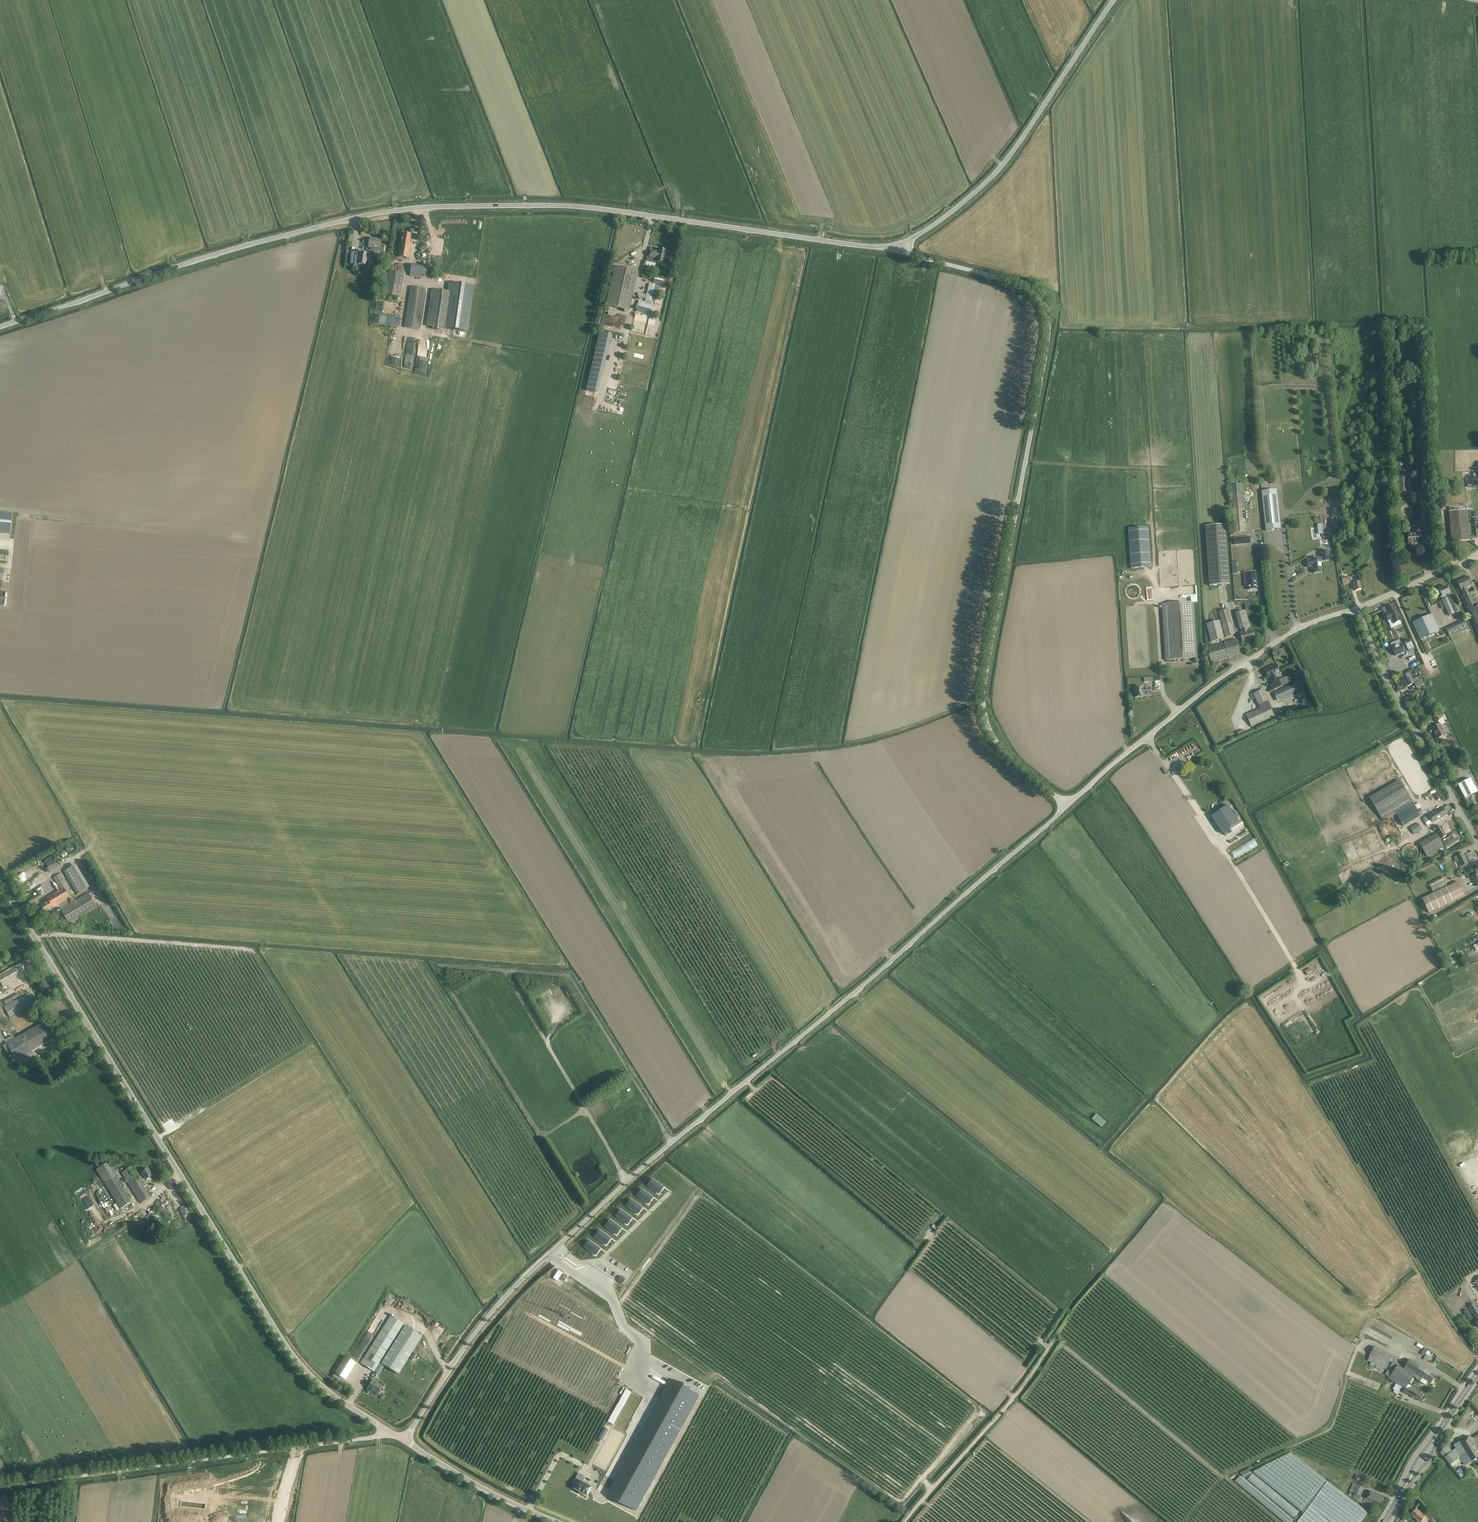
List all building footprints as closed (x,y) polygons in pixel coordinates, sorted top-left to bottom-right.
[(403,233),(402,242),(401,242),(399,257),(409,258),(411,243),(410,243),(411,234),(403,233)] [(381,240),(373,238),(373,239),(370,239),(369,247),(369,246),(380,248),(379,251),(384,251),(384,245),(380,245),(381,240)] [(422,252),(428,247),(425,243),(419,248),(422,252)] [(651,251),(649,257),(647,256),(646,262),(656,264),(656,262),(664,263),(665,259),(667,259),(668,253),(666,253),(667,251),(659,249),(658,252),(651,251)] [(360,252),(358,264),(366,265),(368,253),(360,252)] [(412,264),(410,276),(413,276),(413,278),(416,278),(416,277),(422,278),(422,275),(427,276),(428,268),(423,268),(424,266),(412,264)] [(615,266),(606,305),(629,311),(638,271),(615,266)] [(388,271),(385,295),(400,298),(404,273),(388,271)] [(467,332),(473,286),(449,282),(448,292),(432,289),(427,326),(467,332)] [(653,301),(652,301),(655,285),(649,284),(645,302),(639,300),(636,311),(650,314),(653,301)] [(410,286),(404,327),(420,329),(426,289),(410,286)] [(639,320),(648,323),(650,315),(638,312),(636,320),(639,321),(639,320)] [(383,323),(384,315),(373,314),(372,322),(383,323)] [(617,314),(616,316),(605,314),(603,324),(621,328),(624,316),(617,314)] [(600,332),(596,346),(608,349),(612,334),(600,332)] [(417,371),(426,372),(426,358),(417,357),(417,371)] [(1475,477),(1466,479),(1468,488),(1477,486),(1475,477)] [(1243,484),(1229,485),(1233,533),(1247,532),(1243,484)] [(1263,490),(1266,531),(1281,529),(1278,489),(1263,490)] [(1467,510),(1449,512),(1451,542),(1470,541),(1467,510)] [(10,534),(12,514),(0,513),(0,533),(10,534)] [(1421,544),(1420,533),(1421,532),(1430,532),(1429,521),(1420,521),(1420,526),(1418,527),(1417,528),(1416,529),(1415,531),(1415,532),(1415,534),(1408,534),(1409,545),(1421,544)] [(1210,586),(1230,585),(1226,525),(1205,526),(1210,586)] [(1131,568),(1151,566),(1148,527),(1128,528),(1131,568)] [(1250,537),(1234,538),(1235,545),(1251,544),(1250,537)] [(1329,561),(1328,550),(1322,550),(1322,559),(1321,559),(1321,558),(1312,559),(1313,560),(1308,560),(1308,561),(1307,562),(1306,562),(1307,566),(1307,567),(1308,566),(1309,567),(1313,567),(1314,573),(1322,572),(1321,561),(1323,561),(1323,562),(1329,561)] [(1255,572),(1245,573),(1246,585),(1249,585),(1249,590),(1257,590),(1255,572)] [(1461,590),(1465,599),(1477,628),(1477,606),(1476,607),(1471,596),(1470,596),(1466,587),(1472,585),(1468,576),(1457,581),(1461,590)] [(1453,595),(1451,596),(1446,586),(1446,587),(1445,586),(1444,587),(1444,588),(1440,589),(1443,596),(1440,597),(1449,616),(1460,611),(1453,595)] [(1165,660),(1197,658),(1193,602),(1162,604),(1165,660)] [(1394,606),(1388,609),(1387,607),(1382,609),(1385,615),(1388,621),(1392,619),(1394,624),(1400,621),(1394,606)] [(1228,609),(1218,611),(1226,637),(1235,634),(1228,609)] [(1240,629),(1241,629),(1242,633),(1241,633),(1243,641),(1255,638),(1253,630),(1248,631),(1247,628),(1250,627),(1246,610),(1235,613),(1240,629)] [(1432,614),(1413,623),(1421,640),(1440,631),(1432,614)] [(1211,642),(1224,638),(1220,620),(1206,623),(1211,642)] [(1464,621),(1446,629),(1450,637),(1468,629),(1464,621)] [(1236,639),(1224,642),(1207,647),(1211,663),(1228,657),(1228,658),(1240,654),(1236,639)] [(1399,640),(1391,643),(1392,647),(1391,647),(1396,656),(1406,652),(1402,643),(1401,643),(1399,640)] [(1407,650),(1413,647),(1411,641),(1405,644),(1407,650)] [(1268,678),(1270,677),(1271,680),(1270,680),(1272,684),(1269,685),(1272,690),(1292,681),(1289,676),(1279,680),(1278,677),(1277,677),(1275,674),(1280,672),(1276,664),(1265,670),(1268,678)] [(1286,669),(1287,675),(1291,674),(1292,676),(1294,676),(1295,679),(1294,668),(1286,669)] [(1418,682),(1417,677),(1412,679),(1409,673),(1402,677),(1406,686),(1414,683),(1417,689),(1425,686),(1422,680),(1418,682)] [(1302,680),(1273,693),(1277,701),(1305,687),(1302,680)] [(1152,695),(1151,687),(1144,688),(1144,687),(1135,687),(1136,697),(1144,697),(1144,695),(1152,695)] [(1252,693),(1258,708),(1244,714),(1250,727),(1274,717),(1262,689),(1252,693)] [(1437,713),(1432,717),(1437,723),(1442,719),(1437,713)] [(1437,739),(1446,734),(1444,731),(1444,730),(1443,728),(1442,727),(1440,724),(1432,728),(1434,731),(1434,732),(1437,739)] [(1470,778),(1458,785),(1465,799),(1477,792),(1470,778)] [(1395,811),(1404,826),(1421,816),(1399,779),(1369,797),(1382,819),(1395,811)] [(1222,833),(1239,822),(1228,805),(1211,816),(1222,833)] [(1428,815),(1423,818),(1425,823),(1431,820),(1433,823),(1448,815),(1443,806),(1428,815)] [(1418,823),(1410,828),(1414,835),(1422,830),(1418,823)] [(1440,825),(1435,828),(1441,839),(1446,836),(1440,825)] [(1437,833),(1432,836),(1440,850),(1444,847),(1437,833)] [(1454,840),(1452,836),(1443,841),(1446,845),(1444,846),(1446,849),(1454,844),(1459,841),(1457,838),(1454,840)] [(1248,845),(1251,844),(1252,847),(1257,846),(1255,839),(1247,842),(1248,845)] [(73,854),(73,853),(74,853),(75,853),(75,852),(76,851),(76,850),(76,849),(77,849),(76,848),(76,847),(76,846),(75,845),(75,844),(74,844),(73,843),(72,843),(71,843),(70,843),(69,843),(68,844),(67,844),(67,845),(66,846),(66,847),(65,848),(65,849),(66,850),(66,851),(67,852),(67,853),(68,853),(69,854),(70,854),(71,854),(72,854),(73,854)] [(1454,857),(1456,861),(1458,859),(1461,866),(1468,863),(1463,853),(1454,857)] [(54,855),(44,861),(50,871),(61,866),(54,855)] [(76,864),(64,871),(77,894),(90,887),(76,864)] [(17,876),(22,883),(30,877),(26,871),(17,876)] [(54,878),(61,889),(47,898),(49,901),(41,906),(45,912),(52,907),(53,908),(70,898),(74,895),(61,873),(54,878)] [(1433,892),(1447,885),(1444,878),(1429,885),(1433,892)] [(1423,899),(1428,910),(1429,912),(1464,895),(1458,881),(1448,886),(1423,899)] [(97,908),(88,893),(61,909),(70,924),(97,908)] [(105,897),(100,899),(103,907),(109,904),(105,897)] [(23,964),(16,968),(15,967),(0,976),(0,990),(2,994),(9,990),(7,986),(18,979),(17,978),(20,976),(22,978),(25,977),(23,974),(27,972),(23,964)] [(30,993),(4,1006),(10,1018),(36,1004),(30,993)] [(5,1040),(4,1040),(6,1044),(3,1046),(12,1062),(16,1060),(16,1061),(54,1039),(44,1022),(15,1039),(13,1036),(5,1040)] [(65,1055),(66,1056),(63,1058),(65,1062),(68,1060),(69,1059),(71,1064),(78,1060),(72,1051),(65,1055)] [(1102,1127),(1106,1122),(1096,1114),(1092,1119),(1102,1127)] [(96,1170),(104,1183),(120,1209),(131,1202),(115,1177),(107,1163),(96,1170)] [(142,1172),(143,1175),(140,1177),(138,1173),(137,1174),(132,1166),(121,1172),(140,1203),(151,1197),(141,1181),(146,1178),(146,1180),(153,1176),(148,1169),(142,1172)] [(654,1180),(649,1187),(659,1193),(663,1187),(654,1180)] [(643,1191),(638,1197),(648,1204),(653,1197),(643,1191)] [(633,1201),(628,1207),(638,1214),(642,1208),(633,1201)] [(164,1205),(170,1214),(175,1211),(168,1202),(164,1205)] [(622,1211),(617,1217),(627,1224),(632,1218),(622,1211)] [(611,1221),(607,1228),(616,1235),(621,1228),(611,1221)] [(601,1232),(596,1238),(606,1245),(611,1239),(601,1232)] [(590,1242),(586,1248),(595,1255),(600,1249),(590,1242)] [(1473,1303),(1468,1307),(1472,1314),(1473,1313),(1475,1315),(1474,1315),(1477,1321),(1476,1323),(1477,1326),(1477,1311),(1473,1303)] [(510,1350),(601,1399),(626,1353),(535,1304),(510,1350)] [(1467,1309),(1463,1311),(1470,1321),(1473,1319),(1467,1309)] [(415,1314),(425,1323),(428,1320),(418,1311),(415,1314)] [(375,1372),(380,1363),(404,1325),(390,1316),(360,1363),(375,1372)] [(381,1364),(384,1365),(398,1374),(422,1336),(405,1325),(381,1364)] [(439,1348),(443,1351),(450,1342),(453,1344),(457,1339),(448,1331),(438,1343),(441,1346),(439,1348)] [(1369,1358),(1368,1361),(1371,1362),(1369,1365),(1381,1370),(1382,1367),(1386,1369),(1393,1355),(1374,1346),(1369,1357),(1369,1358)] [(346,1355),(336,1373),(347,1380),(357,1362),(346,1355)] [(1409,1383),(1413,1377),(1425,1385),(1428,1381),(1430,1383),(1435,1376),(1410,1359),(1404,1369),(1397,1365),(1389,1379),(1396,1384),(1402,1387),(1405,1389),(1409,1383)] [(378,1374),(382,1369),(384,1365),(381,1364),(380,1363),(375,1372),(378,1374)] [(373,1379),(367,1389),(377,1395),(383,1386),(373,1379)] [(670,1379),(623,1464),(606,1494),(636,1511),(653,1480),(700,1395),(670,1379)] [(1409,1383),(1405,1389),(1403,1392),(1407,1395),(1408,1394),(1419,1401),(1423,1394),(1411,1387),(1408,1384),(1409,1383)] [(625,1388),(608,1423),(614,1426),(631,1390),(625,1388)] [(1468,1436),(1453,1445),(1455,1449),(1452,1451),(1446,1444),(1440,1453),(1452,1468),(1461,1462),(1462,1463),(1463,1462),(1465,1465),(1477,1457),(1477,1454),(1477,1453),(1477,1452),(1477,1448),(1476,1448),(1468,1436)] [(584,1483),(583,1480),(585,1476),(579,1473),(575,1479),(578,1480),(574,1489),(587,1496),(591,1487),(584,1483)] [(1246,1480),(1294,1517),(1299,1511),(1251,1473),(1246,1480)] [(1372,1506),(1374,1502),(1381,1506),(1385,1497),(1370,1491),(1366,1499),(1361,1497),(1364,1488),(1353,1483),(1349,1492),(1350,1492),(1348,1495),(1353,1498),(1353,1499),(1362,1504),(1363,1503),(1369,1505),(1372,1506)] [(1410,1515),(1418,1521),(1427,1521),(1429,1519),(1431,1521),(1434,1517),(1429,1511),(1425,1516),(1416,1508),(1410,1515)]
